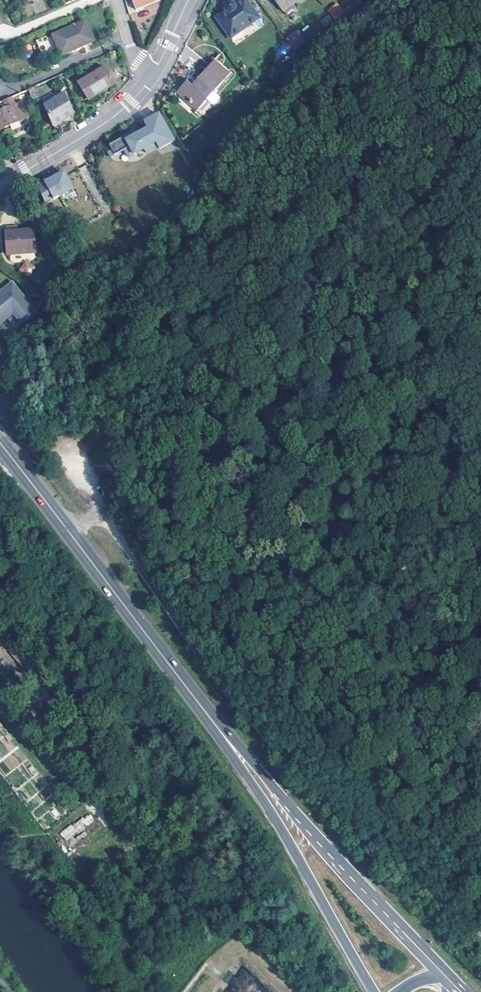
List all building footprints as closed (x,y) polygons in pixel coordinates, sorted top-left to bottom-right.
[(134,9),(155,0),(131,0),(134,9)] [(246,0),(220,0),(221,4),(222,5),(212,12),(227,32),(255,12),(246,0)] [(286,14),(296,7),(292,1),(293,0),(275,0),(286,14)] [(336,2),(327,10),(335,19),(344,11),(336,2)] [(92,40),(83,20),(51,35),(60,54),(92,40)] [(304,42),(295,30),(285,38),(293,50),(304,42)] [(226,73),(211,59),(189,81),(184,76),(176,85),(196,104),(209,91),(215,97),(222,91),(215,85),(226,73)] [(87,100),(114,83),(103,65),(76,83),(87,100)] [(196,104),(176,85),(174,87),(194,107),(196,104)] [(36,96),(33,87),(26,90),(30,98),(36,96)] [(71,113),(62,92),(44,104),(52,125),(71,113)] [(22,100),(0,110),(0,129),(28,117),(22,100)] [(135,129),(108,144),(111,149),(107,151),(110,157),(124,149),(128,157),(143,148),(145,152),(157,145),(159,148),(174,139),(158,112),(143,120),(147,127),(137,132),(136,131),(135,129)] [(72,188),(62,172),(44,184),(37,187),(45,205),(72,188)] [(14,231),(11,226),(2,227),(4,254),(31,252),(30,230),(14,231)] [(19,268),(29,275),(35,267),(26,260),(19,268)] [(0,293),(0,321),(9,314),(18,326),(32,316),(9,286),(0,293)] [(60,832),(65,841),(95,822),(90,813),(60,832)]
